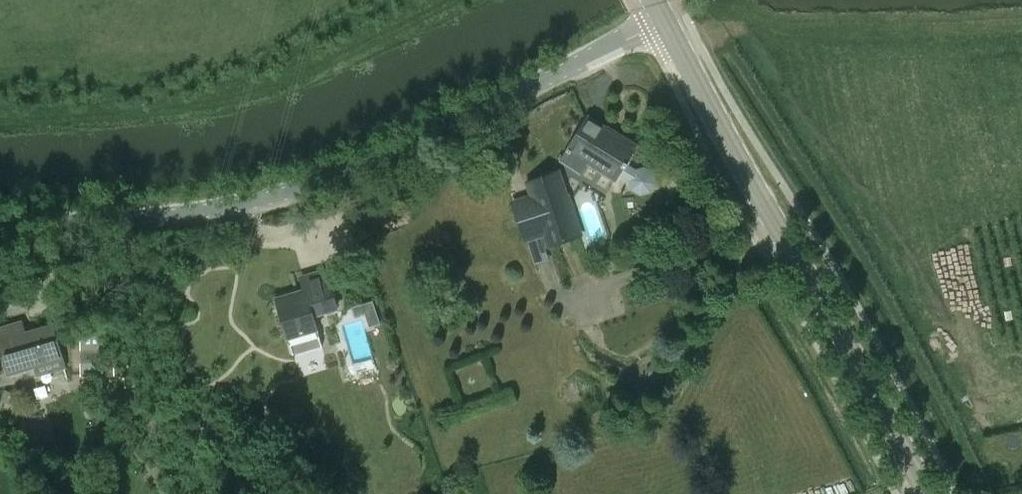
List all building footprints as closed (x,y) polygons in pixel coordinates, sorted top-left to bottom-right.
[(635,168),(625,162),(635,146),(588,117),(561,160),(581,172),(588,161),(615,178),(619,172),(629,178),(632,187),(641,193),(650,191),(656,181),(654,171),(645,166),(635,168)] [(548,249),(579,238),(552,167),(521,178),(526,192),(508,199),(525,243),(543,236),(548,249)] [(378,216),(367,215),(367,231),(377,232),(378,216)] [(293,353),(323,344),(313,313),(336,306),(325,268),(301,275),(305,290),(277,299),(293,353)] [(62,357),(53,326),(25,334),(21,322),(0,328),(0,341),(9,372),(34,365),(37,377),(65,369),(62,357)] [(104,336),(81,336),(82,375),(114,375),(114,354),(104,354),(104,336)]
